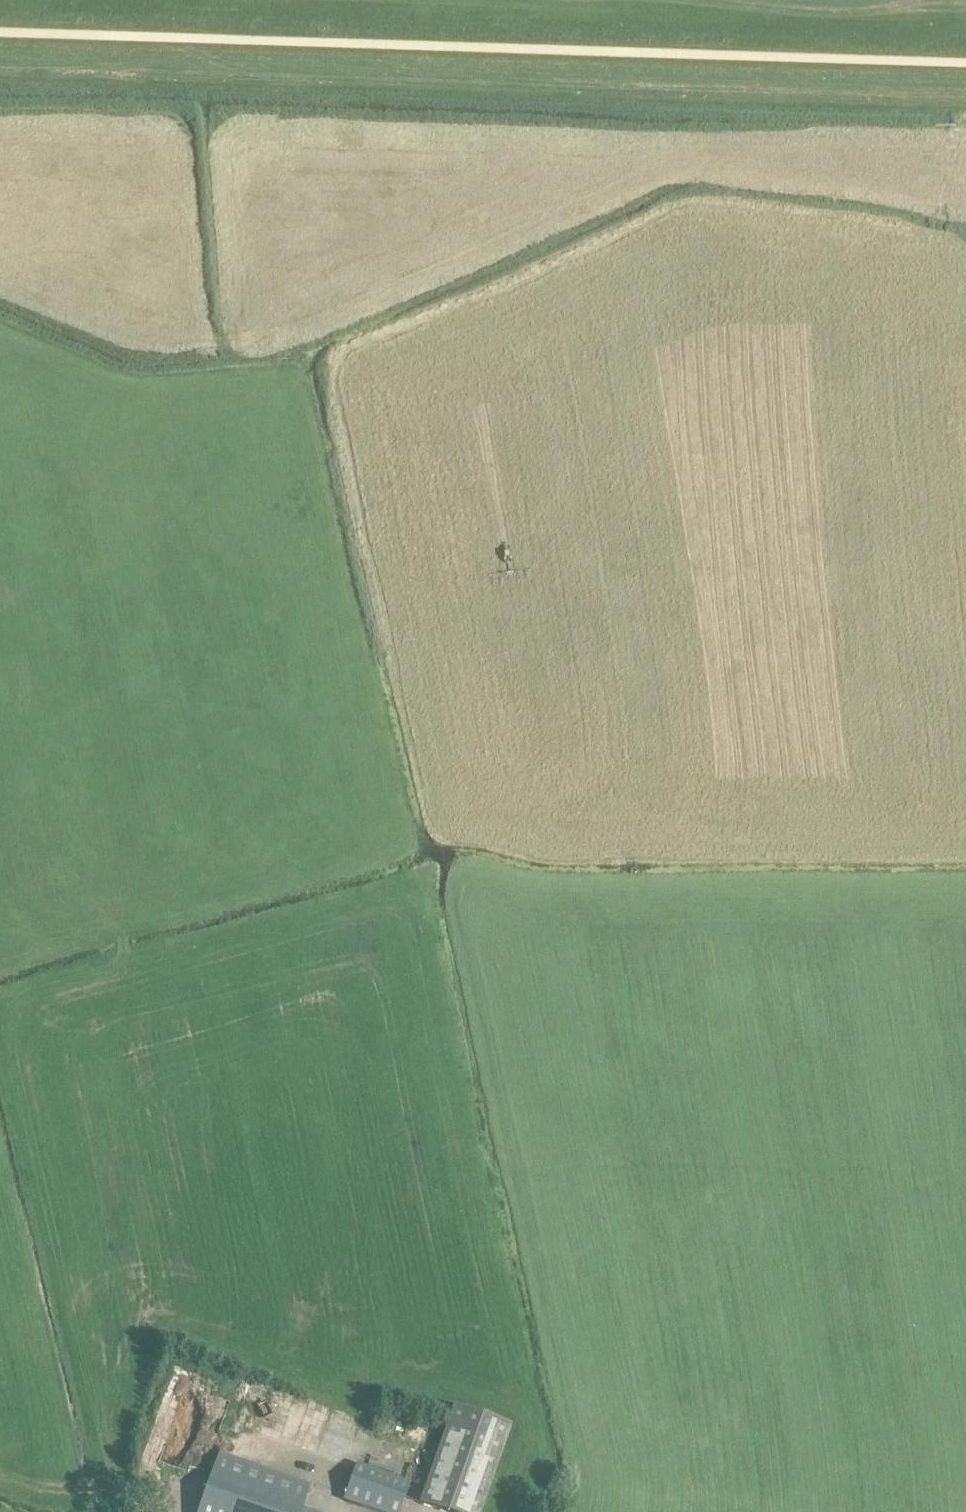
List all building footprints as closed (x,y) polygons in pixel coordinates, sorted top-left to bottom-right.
[(294,1438),(304,1441),(324,1382),(315,1379),(310,1394),(293,1388),(289,1401),(305,1407),(294,1438)] [(491,1486),(512,1427),(455,1407),(420,1503),(444,1511),(482,1511),(491,1486)] [(303,1511),(311,1485),(219,1453),(199,1511),(304,1511),(303,1511)] [(357,1465),(345,1500),(379,1511),(400,1511),(410,1484),(357,1465)]
